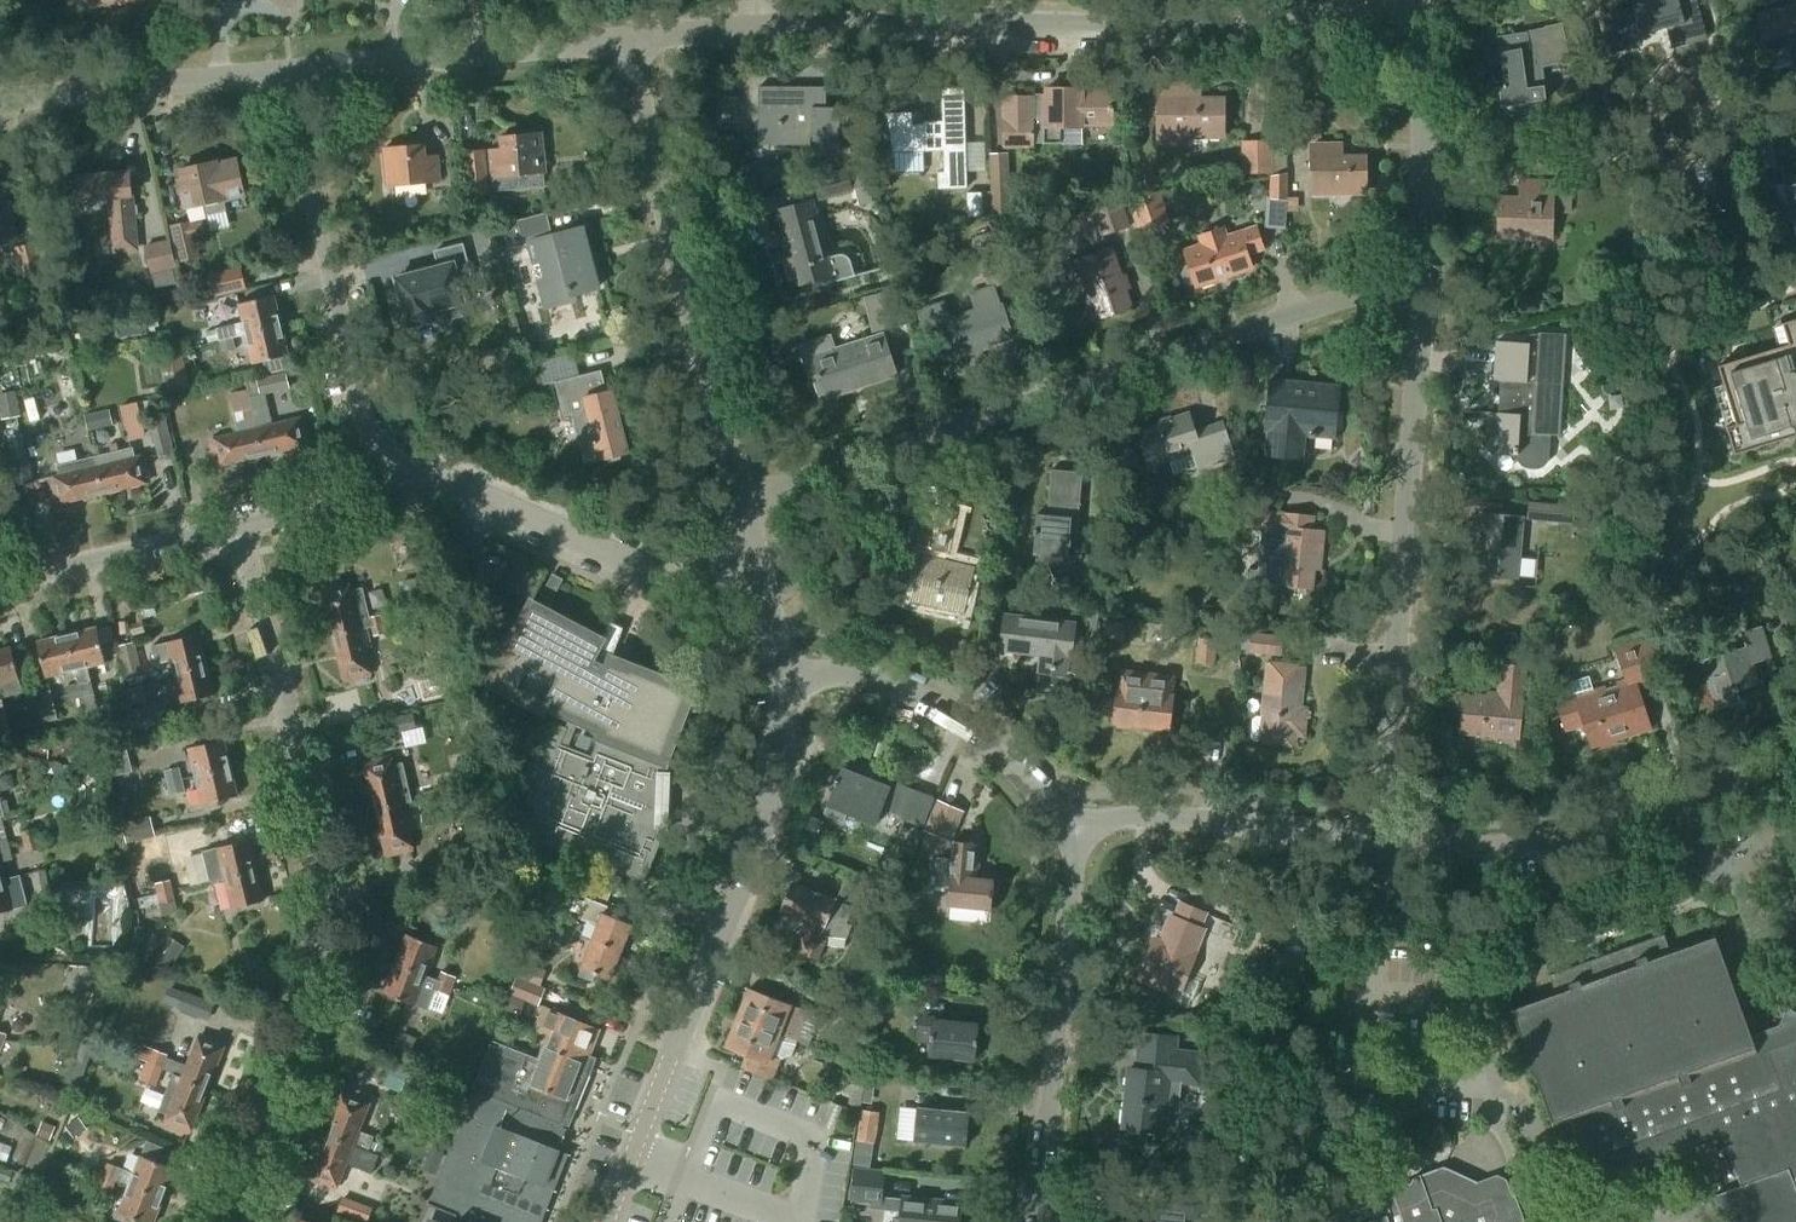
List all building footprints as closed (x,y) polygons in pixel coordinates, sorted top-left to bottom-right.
[(72,12),(145,5),(144,0),(71,0),(72,12)] [(1677,0),(1648,0),(1633,4),(1633,6),(1618,10),(1622,24),(1637,20),(1641,36),(1683,25),(1677,0)] [(1787,47),(1795,44),(1795,6),(1756,17),(1766,52),(1768,52),(1773,71),(1793,66),(1787,47)] [(1542,117),(1540,101),(1546,100),(1541,66),(1568,61),(1560,27),(1546,30),(1547,31),(1525,35),(1499,39),(1505,87),(1499,88),(1501,108),(1503,107),(1505,122),(1542,117)] [(1181,90),(1181,84),(1159,84),(1159,146),(1190,146),(1190,137),(1223,137),(1223,101),(1201,101),(1201,90),(1181,90)] [(759,89),(758,146),(811,147),(811,151),(839,152),(839,110),(826,110),(826,89),(759,89)] [(966,189),(964,90),(942,91),(943,126),(912,127),(912,115),(887,115),(890,135),(886,137),(887,142),(891,142),(894,154),(944,152),(944,174),(938,174),(939,190),(966,189)] [(1082,93),(1082,90),(1046,90),(1046,98),(1002,99),(1003,148),(1034,148),(1034,144),(1043,144),(1043,145),(1062,145),(1061,129),(1082,129),(1082,127),(1113,126),(1112,93),(1082,93)] [(1761,171),(1778,167),(1768,129),(1751,134),(1761,171)] [(545,185),(544,173),(545,173),(541,135),(502,139),(503,151),(490,152),(493,178),(495,178),(496,190),(512,188),(512,182),(529,181),(530,187),(545,185)] [(1273,175),(1287,173),(1287,143),(1243,145),(1243,174),(1273,173),(1273,175)] [(425,159),(423,146),(384,150),(388,187),(439,182),(437,158),(425,159)] [(1341,159),(1341,147),(1312,147),(1312,195),(1365,194),(1365,159),(1341,159)] [(470,198),(489,196),(485,150),(465,152),(470,198)] [(248,207),(237,161),(236,162),(217,167),(216,163),(180,171),(183,182),(179,183),(185,210),(204,205),(207,216),(226,212),(224,201),(244,196),(247,207),(248,207)] [(772,167),(775,183),(786,181),(783,165),(772,167)] [(819,197),(853,188),(847,167),(814,176),(819,197)] [(1010,169),(991,169),(992,214),(1011,213),(1010,169)] [(136,250),(129,173),(75,178),(77,203),(111,200),(115,252),(136,250)] [(1287,200),(1287,173),(1273,175),(1273,177),(1271,178),(1270,199),(1287,200)] [(1783,181),(1795,228),(1795,178),(1783,181)] [(1570,215),(1572,191),(1554,191),(1554,183),(1519,181),(1519,202),(1499,201),(1497,237),(1552,239),(1553,214),(1570,215)] [(9,184),(0,185),(0,237),(15,236),(13,201),(10,201),(9,184)] [(983,218),(983,194),(967,194),(967,219),(983,218)] [(1140,234),(1151,230),(1168,225),(1157,195),(1129,204),(1140,234)] [(1131,227),(1122,201),(1085,214),(1090,228),(1096,226),(1100,238),(1131,227)] [(789,283),(795,281),(797,287),(817,282),(818,286),(816,287),(816,288),(856,277),(856,276),(854,276),(851,263),(849,260),(846,257),(842,256),(838,256),(828,259),(813,203),(777,212),(788,256),(782,257),(789,283)] [(470,213),(472,230),(484,229),(482,212),(470,213)] [(508,243),(549,232),(545,214),(503,225),(508,243)] [(178,264),(201,258),(196,240),(207,238),(202,219),(170,227),(178,264)] [(596,288),(581,231),(582,231),(581,229),(526,244),(531,264),(539,262),(544,281),(539,282),(546,308),(575,301),(573,295),(597,289),(596,287),(596,288)] [(1765,251),(1778,247),(1773,229),(1759,234),(1765,251)] [(1262,250),(1256,230),(1226,240),(1223,232),(1199,240),(1201,247),(1185,253),(1190,269),(1185,270),(1183,275),(1186,284),(1190,287),(1196,285),(1197,288),(1251,269),(1247,255),(1262,250)] [(1000,307),(994,289),(1007,285),(989,234),(975,239),(992,289),(970,296),(977,314),(951,323),(945,304),(918,314),(924,334),(932,331),(943,363),(1013,338),(1002,306),(1000,307)] [(25,284),(51,278),(43,242),(17,249),(25,284)] [(173,269),(175,268),(169,242),(147,248),(153,273),(154,273),(173,269)] [(397,280),(403,301),(398,303),(403,322),(407,320),(409,327),(435,320),(433,311),(463,303),(457,279),(471,275),(463,245),(435,252),(439,269),(397,280)] [(1121,278),(1112,249),(1065,265),(1071,282),(1077,280),(1091,323),(1132,309),(1125,290),(1128,289),(1124,277),(1121,278)] [(176,284),(173,269),(154,273),(157,288),(176,284)] [(217,296),(245,289),(240,270),(213,277),(217,296)] [(874,328),(880,331),(908,324),(899,290),(866,298),(874,328)] [(243,323),(217,330),(219,342),(233,338),(233,340),(246,337),(246,335),(281,327),(274,297),(239,306),(243,323)] [(150,338),(146,320),(87,332),(91,350),(150,338)] [(1782,324),(1788,345),(1717,367),(1735,425),(1725,428),(1733,455),(1795,436),(1795,320),(1782,324)] [(253,365),(288,357),(281,327),(246,335),(246,337),(253,365)] [(217,330),(206,332),(209,344),(218,342),(219,342),(217,330)] [(1538,336),(1537,336),(1537,335),(1534,334),(1533,334),(1531,334),(1529,335),(1528,337),(1527,338),(1527,345),(1498,343),(1495,382),(1504,382),(1502,414),(1488,414),(1486,448),(1514,449),(1513,456),(1516,456),(1517,460),(1518,463),(1520,467),(1525,470),(1529,471),(1534,471),(1540,471),(1544,468),(1547,464),(1548,461),(1549,458),(1550,436),(1558,437),(1564,336),(1538,335),(1538,336)] [(820,397),(825,396),(826,400),(897,378),(884,335),(832,351),(828,340),(803,349),(818,399),(820,398),(820,397)] [(221,354),(236,351),(233,340),(233,338),(219,342),(218,342),(221,354)] [(35,345),(38,357),(61,351),(58,340),(35,345)] [(182,353),(160,358),(169,394),(190,389),(182,353)] [(607,394),(601,372),(555,383),(564,418),(572,416),(584,464),(628,453),(613,393),(607,394)] [(261,395),(289,389),(285,375),(257,381),(261,395)] [(1266,456),(1293,459),(1302,460),(1304,436),(1309,437),(1309,438),(1315,439),(1315,437),(1334,439),(1335,430),(1337,430),(1339,416),(1336,416),(1339,388),(1271,381),(1265,433),(1269,433),(1266,456)] [(215,466),(262,455),(257,432),(258,432),(248,391),(228,395),(238,436),(210,443),(215,466)] [(145,414),(156,412),(154,401),(143,403),(145,414)] [(1195,434),(1189,415),(1139,431),(1150,464),(1193,450),(1199,468),(1219,461),(1218,457),(1231,452),(1223,424),(1195,434)] [(156,456),(174,452),(166,418),(148,422),(156,456)] [(262,455),(309,444),(304,421),(258,432),(257,432),(262,455)] [(28,462),(22,435),(9,438),(14,465),(28,462)] [(136,460),(133,448),(110,454),(109,452),(96,455),(94,456),(103,493),(150,482),(144,458),(136,460)] [(56,504),(103,493),(94,456),(57,465),(60,478),(50,481),(56,504)] [(14,465),(18,485),(32,483),(29,462),(28,462),(14,465)] [(1079,521),(1083,474),(1052,471),(1048,517),(1037,516),(1033,556),(1068,560),(1072,520),(1079,521)] [(6,510),(19,508),(15,487),(2,489),(6,510)] [(1556,522),(1558,507),(1531,505),(1529,520),(1556,522)] [(948,553),(957,514),(925,507),(916,546),(929,549),(927,558),(924,557),(914,602),(963,613),(973,569),(945,562),(947,553),(948,553)] [(1276,587),(1313,590),(1315,571),(1320,572),(1324,532),(1313,531),(1314,517),(1263,512),(1257,570),(1248,569),(1245,596),(1274,599),(1276,587)] [(1517,580),(1523,519),(1481,515),(1478,547),(1482,547),(1479,576),(1517,580)] [(420,581),(424,594),(440,588),(436,576),(420,581)] [(358,630),(372,627),(387,623),(384,615),(370,618),(363,589),(349,592),(347,583),(323,589),(334,636),(358,630)] [(1101,607),(1103,589),(1091,588),(1089,606),(1101,607)] [(513,636),(487,684),(541,712),(544,706),(561,715),(569,718),(578,723),(585,726),(601,732),(598,739),(599,739),(598,742),(624,752),(625,749),(664,765),(693,691),(625,664),(624,667),(609,661),(613,651),(599,644),(601,640),(530,603),(517,627),(521,629),(516,638),(513,636)] [(1097,634),(1100,609),(1088,608),(1085,632),(1097,634)] [(1790,609),(1778,612),(1783,627),(1794,623),(1790,609)] [(1070,660),(1074,625),(1006,617),(1002,652),(1041,656),(1039,672),(1065,675),(1067,659),(1070,660)] [(1123,641),(1125,623),(1104,621),(1102,639),(1123,641)] [(389,633),(387,623),(372,627),(375,637),(389,633)] [(1716,710),(1738,703),(1734,691),(1757,684),(1751,665),(1770,659),(1761,628),(1747,632),(1752,647),(1701,663),(1716,710)] [(98,711),(91,683),(87,668),(105,664),(97,629),(67,636),(75,671),(78,685),(82,699),(83,699),(87,713),(98,711)] [(346,683),(369,677),(358,630),(334,636),(346,683)] [(46,678),(75,671),(67,636),(37,643),(46,678)] [(206,666),(198,636),(151,647),(156,665),(172,661),(176,674),(206,666)] [(1280,655),(1282,639),(1251,636),(1250,652),(1280,655)] [(1215,666),(1218,641),(1199,639),(1196,664),(1215,666)] [(1650,730),(1638,690),(1651,686),(1649,681),(1660,678),(1649,643),(1617,653),(1626,682),(1618,684),(1619,688),(1605,692),(1604,689),(1594,692),(1590,678),(1561,687),(1565,701),(1556,704),(1565,732),(1583,726),(1590,748),(1600,746),(1600,748),(1615,744),(1614,741),(1650,730)] [(129,687),(144,683),(142,678),(134,644),(119,647),(128,681),(129,687)] [(0,737),(11,734),(6,714),(4,715),(1,699),(22,694),(11,649),(0,652),(0,736),(0,737)] [(1304,739),(1307,709),(1301,708),(1305,668),(1267,664),(1262,718),(1256,717),(1253,720),(1251,739),(1254,743),(1295,747),(1296,738),(1304,739)] [(183,704),(213,697),(206,666),(176,674),(183,704)] [(1524,698),(1526,668),(1500,666),(1498,694),(1487,693),(1486,697),(1464,695),(1460,733),(1518,738),(1522,697),(1524,698)] [(1170,698),(1172,680),(1122,674),(1120,689),(1118,689),(1114,724),(1119,725),(1118,728),(1131,729),(1132,726),(1169,731),(1173,699),(1170,698)] [(70,702),(82,699),(78,685),(67,687),(70,702)] [(37,696),(44,724),(58,721),(51,692),(37,696)] [(137,729),(171,721),(167,703),(133,711),(137,729)] [(402,720),(405,734),(417,731),(413,717),(402,720)] [(531,781),(522,804),(534,808),(523,836),(645,884),(665,832),(656,828),(662,811),(653,807),(668,766),(664,765),(625,749),(624,752),(598,742),(592,757),(574,751),(568,748),(578,723),(569,718),(565,729),(544,721),(533,748),(536,749),(525,778),(531,781)] [(64,739),(71,764),(96,757),(89,732),(64,739)] [(195,778),(231,769),(224,741),(189,750),(195,778)] [(106,779),(121,776),(132,773),(127,752),(101,759),(106,779)] [(392,770),(390,761),(366,767),(377,812),(401,807),(412,804),(404,767),(392,770)] [(55,762),(50,763),(56,781),(68,777),(64,766),(55,762)] [(77,766),(77,779),(87,780),(87,778),(99,778),(100,766),(88,765),(88,767),(77,766)] [(168,784),(182,781),(179,769),(165,772),(168,784)] [(202,806),(237,797),(231,769),(195,778),(202,806)] [(891,789),(842,769),(823,816),(844,824),(847,815),(876,826),(883,809),(908,819),(918,794),(892,784),(891,789)] [(0,778),(0,784),(2,792),(15,788),(12,776),(0,778)] [(166,797),(185,793),(182,781),(168,784),(169,790),(165,791),(166,797)] [(87,803),(72,807),(74,821),(90,817),(87,803)] [(950,842),(962,813),(938,803),(926,832),(950,842)] [(388,858),(412,852),(401,807),(377,812),(388,858)] [(11,847),(3,816),(0,817),(0,849),(11,847)] [(127,845),(155,838),(151,818),(122,825),(127,845)] [(24,844),(40,840),(37,829),(21,834),(24,844)] [(27,854),(42,850),(40,840),(24,844),(27,854)] [(249,842),(203,853),(211,883),(225,879),(256,872),(249,842)] [(979,865),(980,845),(952,843),(951,860),(937,859),(935,888),(949,889),(948,907),(991,910),(994,882),(971,880),(972,864),(979,865)] [(52,885),(49,870),(38,872),(45,905),(60,903),(59,893),(57,884),(52,885)] [(256,872),(225,879),(232,910),(263,902),(256,872)] [(20,877),(4,881),(4,880),(0,881),(0,914),(27,907),(20,877)] [(608,903),(613,889),(590,880),(585,894),(608,903)] [(64,882),(57,884),(59,893),(64,891),(74,891),(89,893),(90,884),(64,882)] [(157,896),(173,892),(170,882),(154,885),(157,896)] [(853,908),(792,883),(780,914),(808,925),(797,952),(818,961),(829,936),(847,939),(852,925),(847,923),(853,908)] [(160,906),(175,902),(173,892),(157,896),(160,906)] [(622,952),(635,918),(586,899),(578,920),(598,927),(592,941),(622,952)] [(1204,918),(1180,908),(1176,918),(1172,916),(1161,944),(1153,941),(1138,979),(1180,996),(1198,949),(1196,949),(1204,931),(1199,929),(1204,918)] [(575,934),(579,924),(563,918),(559,928),(575,934)] [(1322,926),(1309,920),(1300,938),(1314,944),(1322,926)] [(1351,937),(1351,924),(1339,924),(1339,936),(1351,937)] [(570,948),(575,934),(559,928),(554,942),(570,948)] [(1711,929),(1675,942),(1676,945),(1668,948),(1663,936),(1549,977),(1554,989),(1545,992),(1544,989),(1508,1002),(1552,1123),(1568,1117),(1591,1180),(1721,1133),(1741,1188),(1713,1198),(1722,1221),(1795,1221),(1795,1020),(1789,1023),(1750,1037),(1711,929)] [(425,977),(425,976),(436,948),(407,936),(396,966),(425,977)] [(610,982),(622,952),(592,941),(581,971),(610,982)] [(547,971),(524,961),(517,977),(541,986),(547,971)] [(427,1011),(435,991),(449,997),(453,988),(438,982),(438,981),(425,976),(425,977),(396,966),(385,995),(427,1011)] [(453,988),(456,979),(441,973),(438,981),(438,982),(453,988)] [(541,986),(517,977),(510,995),(539,1007),(546,989),(541,987),(541,986)] [(798,1042),(809,1014),(749,989),(738,1018),(798,1042)] [(896,1003),(897,993),(881,991),(880,1001),(896,1003)] [(216,1004),(186,993),(179,1010),(209,1022),(216,1004)] [(510,996),(505,1009),(518,1015),(524,1001),(510,996)] [(91,1008),(80,1039),(96,1044),(107,1013),(91,1008)] [(562,1126),(589,1057),(599,1032),(542,1010),(536,1025),(543,1028),(541,1032),(549,1035),(539,1061),(508,1048),(511,1037),(495,1031),(492,1042),(491,1042),(490,1044),(472,1092),(562,1126)] [(773,1078),(780,1061),(792,1058),(798,1042),(738,1018),(725,1048),(747,1057),(743,1067),(773,1078)] [(975,1061),(976,1044),(978,1027),(933,1022),(933,1020),(919,1018),(916,1044),(930,1045),(929,1057),(975,1061)] [(401,1033),(394,1050),(407,1055),(414,1038),(401,1033)] [(1202,1088),(1205,1053),(1175,1050),(1176,1038),(1140,1034),(1136,1070),(1129,1070),(1123,1129),(1165,1133),(1167,1106),(1179,1107),(1181,1085),(1202,1088)] [(205,1089),(223,1044),(201,1035),(184,1080),(184,1081),(205,1089)] [(76,1058),(88,1062),(92,1049),(80,1045),(76,1058)] [(152,1048),(145,1065),(162,1072),(168,1055),(152,1048)] [(428,1090),(431,1075),(391,1062),(388,1075),(428,1090)] [(17,1063),(13,1073),(24,1076),(27,1067),(17,1063)] [(162,1072),(145,1065),(139,1081),(155,1088),(162,1072)] [(205,1089),(184,1081),(172,1076),(158,1111),(170,1116),(166,1126),(188,1134),(205,1089)] [(861,1108),(864,1088),(852,1085),(849,1105),(861,1108)] [(329,1137),(368,1153),(369,1151),(372,1143),(374,1138),(357,1132),(369,1101),(347,1092),(329,1137)] [(429,1204),(458,1215),(475,1221),(538,1221),(561,1159),(556,1157),(559,1151),(555,1149),(564,1127),(562,1126),(472,1092),(446,1157),(429,1204)] [(966,1147),(969,1115),(917,1110),(914,1142),(966,1147)] [(876,1144),(880,1114),(862,1112),(857,1142),(876,1144)] [(82,1126),(76,1117),(64,1126),(70,1134),(82,1126)] [(42,1123),(37,1135),(49,1140),(55,1128),(42,1123)] [(372,1175),(379,1157),(368,1153),(329,1137),(311,1182),(334,1191),(344,1165),(372,1175)] [(372,1143),(369,1151),(379,1155),(383,1147),(372,1143)] [(7,1163),(12,1149),(0,1145),(0,1160),(7,1163)] [(434,1176),(444,1154),(431,1148),(422,1171),(434,1176)] [(163,1199),(174,1170),(140,1157),(134,1175),(107,1165),(103,1175),(103,1176),(117,1181),(129,1186),(163,1199)] [(112,1193),(117,1181),(103,1176),(103,1175),(84,1168),(79,1180),(98,1188),(112,1193)] [(1443,1168),(1413,1179),(1410,1184),(1383,1194),(1382,1190),(1339,1205),(1345,1221),(1524,1221),(1519,1207),(1514,1194),(1505,1197),(1502,1188),(1493,1184),(1485,1187),(1443,1168)] [(881,1199),(883,1174),(854,1171),(852,1202),(870,1204),(869,1210),(902,1213),(901,1221),(963,1221),(964,1212),(960,1211),(961,1205),(903,1199),(903,1201),(881,1199)] [(163,1199),(129,1186),(118,1215),(137,1221),(154,1221),(163,1199)] [(1198,1219),(1200,1190),(1159,1186),(1156,1215),(1157,1215),(1185,1218),(1198,1219)] [(343,1199),(338,1213),(365,1221),(368,1221),(372,1209),(343,1199)] [(458,1215),(429,1204),(422,1221),(455,1221),(458,1215)]
